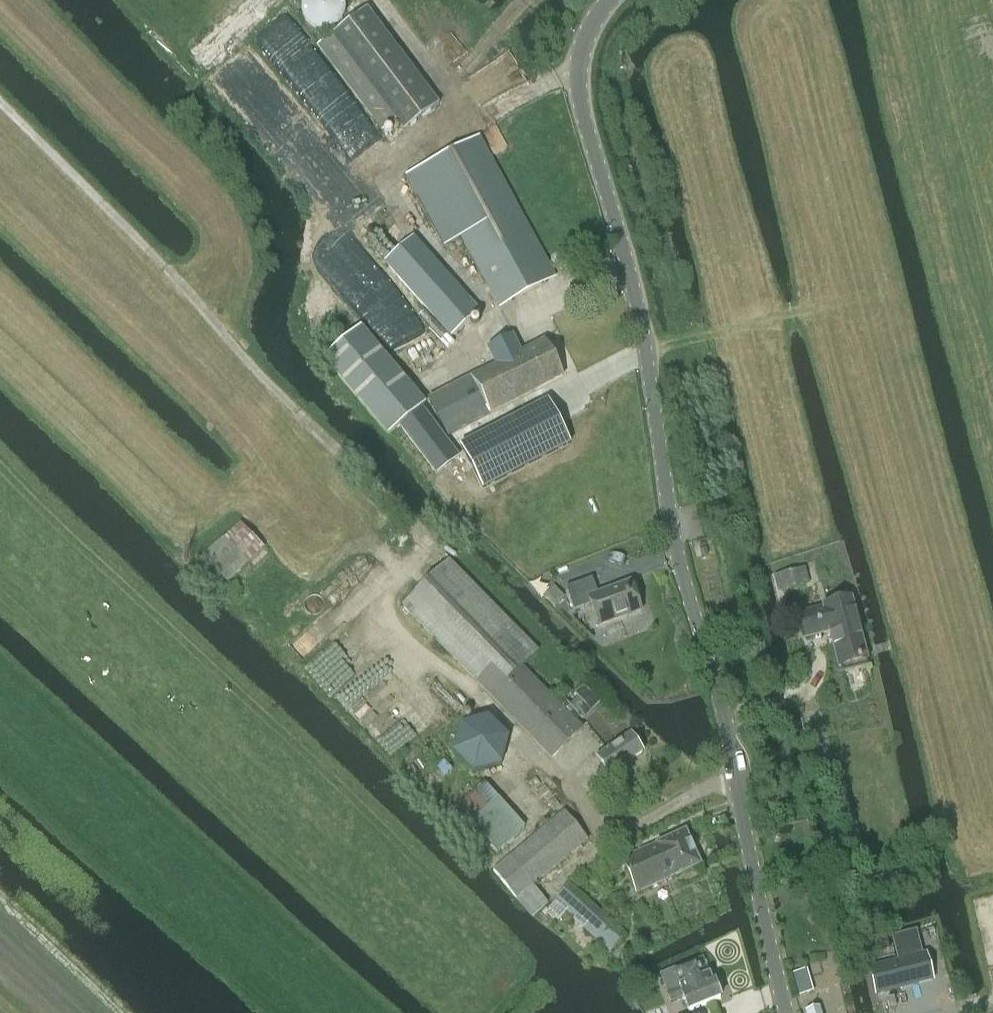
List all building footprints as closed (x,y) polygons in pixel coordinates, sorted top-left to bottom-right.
[(330,37),(317,47),(382,132),(400,119),(407,129),(438,106),(366,10),(330,37)] [(475,136),(405,175),(443,245),(443,246),(459,238),(460,237),(498,307),(553,277),(475,136)] [(480,311),(414,236),(384,262),(451,337),(480,311)] [(401,425),(401,426),(422,410),(421,408),(426,403),(361,327),(322,359),(387,437),(401,425)] [(494,365),(470,377),(489,414),(490,415),(563,377),(543,339),(521,350),(513,334),(510,335),(486,348),(486,349),(494,364),(494,365)] [(470,377),(427,399),(447,438),(490,415),(489,414),(470,377)] [(547,401),(460,445),(483,489),(570,444),(547,401)] [(469,474),(422,410),(401,426),(448,489),(469,474)] [(228,583),(265,547),(238,519),(201,555),(228,583)] [(402,606),(476,679),(552,758),(582,729),(574,721),(579,716),(582,719),(598,703),(583,687),(566,703),(569,706),(564,711),(522,667),(539,651),(449,560),(402,606)] [(805,567),(774,576),(778,592),(810,583),(805,567)] [(598,627),(641,612),(630,582),(597,595),(591,579),(565,589),(573,612),(590,606),(598,627)] [(564,597),(553,587),(544,596),(555,606),(564,597)] [(839,667),(865,660),(850,600),(824,607),(825,610),(801,616),(807,638),(830,632),(839,667)] [(500,762),(509,738),(490,717),(463,724),(457,750),(477,770),(500,762)] [(596,758),(608,776),(643,753),(631,734),(596,758)] [(524,828),(485,782),(458,805),(498,851),(524,828)] [(493,871),(532,917),(547,904),(532,885),(587,840),(564,812),(493,871)] [(700,866),(686,832),(622,860),(637,893),(700,866)] [(555,903),(548,911),(559,920),(565,912),(568,909),(557,899),(554,902),(555,903)] [(588,902),(573,919),(574,919),(583,928),(598,911),(588,902)] [(870,966),(867,967),(874,995),(877,994),(934,980),(927,952),(922,953),(919,942),(916,930),(891,936),(897,960),(893,961),(870,966)] [(885,937),(866,942),(870,956),(889,951),(885,937)] [(674,971),(660,976),(667,993),(671,1003),(683,998),(689,1012),(721,1000),(720,998),(723,994),(720,987),(715,984),(714,982),(712,983),(709,975),(703,978),(696,961),(673,970),(674,971)] [(799,991),(809,988),(803,969),(793,972),(799,991)]
